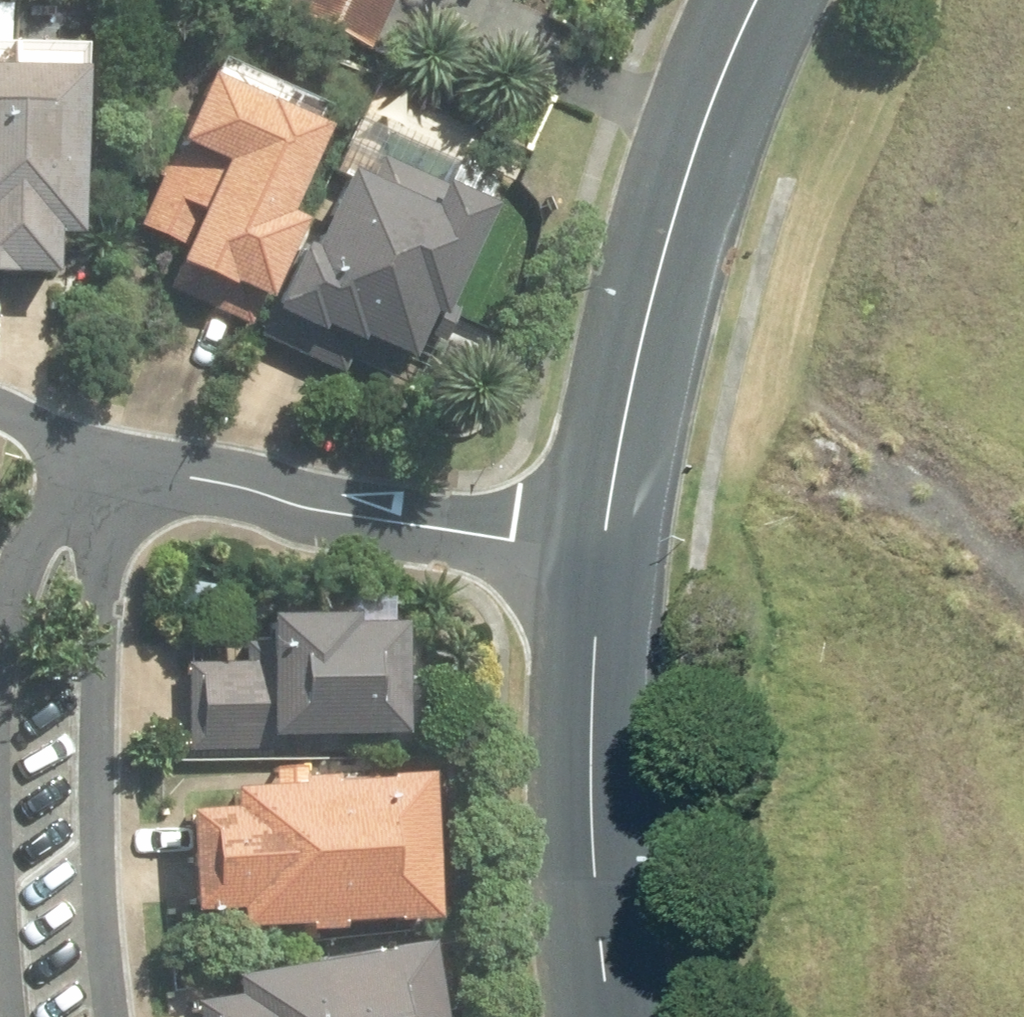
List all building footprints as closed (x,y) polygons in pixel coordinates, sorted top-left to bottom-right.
[(288,1),(367,41),(387,0),(289,0),(288,1)] [(12,51),(0,51),(0,259),(8,260),(12,51)] [(12,51),(8,260),(55,260),(56,219),(81,220),(83,52),(12,51)] [(181,109),(155,168),(161,169),(139,219),(182,239),(180,247),(183,250),(170,280),(251,317),(266,287),(268,287),(306,204),(290,197),(328,112),(211,59),(186,112),(181,109)] [(494,195),(382,147),(374,167),(351,156),(316,234),(305,230),(275,296),(324,317),(326,311),(364,328),(366,324),(413,344),(423,322),(445,331),(458,301),(450,297),(494,195)] [(278,725),(408,721),(404,609),(354,611),(354,600),(270,602),(270,649),(247,650),(247,655),(186,657),(188,747),(279,744),(278,725)] [(275,772),(233,774),(234,794),(187,796),(193,899),(238,897),(239,915),(308,912),(308,916),(343,915),(343,910),(394,908),(395,910),(427,910),(427,905),(438,905),(431,757),(388,759),(390,765),(335,767),(334,760),(306,761),(305,755),(274,757),(275,772)] [(431,927),(386,935),(386,940),(237,962),(240,983),(192,993),(196,1016),(446,1016),(431,927)]
